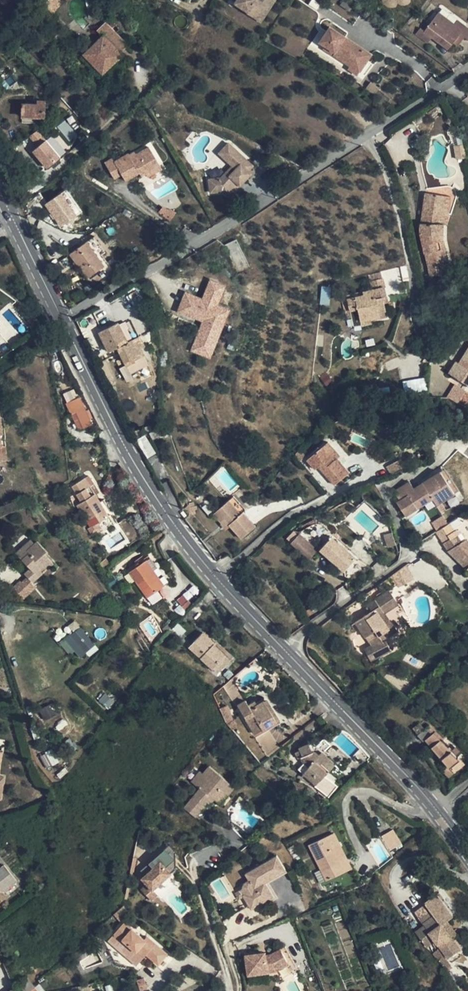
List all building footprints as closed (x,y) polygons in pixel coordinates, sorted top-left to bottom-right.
[(235,3),(248,12),(246,14),(261,23),(276,0),(260,0),(259,1),(258,0),(237,0),(235,3)] [(439,12),(424,31),(432,37),(449,50),(453,43),(461,33),(465,37),(467,39),(467,28),(466,26),(463,31),(454,24),(439,12)] [(466,26),(458,20),(454,24),(463,31),(466,26)] [(107,22),(98,28),(104,35),(83,51),(100,73),(121,57),(119,54),(127,48),(107,22)] [(367,51),(327,22),(317,36),(331,47),(330,50),(355,68),(367,51)] [(424,31),(420,28),(415,35),(427,44),(432,37),(424,31)] [(465,37),(461,33),(453,43),(458,47),(465,37)] [(31,104),(39,117),(46,117),(46,101),(38,101),(38,104),(31,104)] [(37,117),(39,117),(31,104),(23,104),(23,121),(37,122),(37,117)] [(66,120),(58,125),(69,141),(76,136),(66,120)] [(38,130),(28,137),(36,148),(32,151),(45,169),(66,155),(53,135),(45,140),(38,130)] [(226,147),(220,154),(236,170),(234,173),(227,173),(221,178),(209,180),(211,194),(223,192),(230,198),(241,186),(238,183),(249,171),(254,166),(232,145),(228,149),(226,147)] [(114,160),(106,164),(115,181),(123,177),(126,182),(140,174),(142,177),(146,174),(153,170),(152,167),(158,164),(150,150),(132,160),(130,156),(116,163),(114,160)] [(162,171),(158,164),(152,167),(153,170),(146,174),(148,178),(162,171)] [(252,174),(249,171),(238,183),(241,186),(252,174)] [(45,201),(56,227),(81,216),(69,190),(45,201)] [(444,224),(447,196),(427,193),(422,230),(431,277),(444,274),(442,263),(448,261),(444,241),(444,224)] [(447,196),(444,224),(448,225),(452,196),(447,196)] [(108,263),(91,239),(88,242),(105,266),(108,263)] [(105,266),(88,242),(71,254),(92,284),(102,277),(97,271),(105,266)] [(190,352),(211,360),(230,309),(218,305),(226,285),(209,279),(202,298),(184,291),(176,313),(201,322),(190,352)] [(383,297),(387,296),(385,287),(363,292),(364,296),(347,300),(350,310),(358,308),(360,318),(370,315),(379,313),(380,318),(388,316),(385,303),(383,297)] [(370,315),(360,318),(362,326),(372,324),(370,315)] [(118,323),(100,332),(110,352),(118,348),(128,366),(137,362),(136,360),(145,356),(141,349),(145,347),(140,336),(128,342),(118,323)] [(460,363),(457,361),(449,373),(467,385),(467,350),(460,363)] [(126,380),(132,377),(125,366),(119,369),(126,380)] [(403,382),(405,394),(426,390),(424,377),(403,382)] [(447,397),(466,407),(467,403),(467,392),(454,384),(447,397)] [(85,427),(93,424),(80,397),(67,403),(72,414),(77,411),(85,427)] [(319,466),(323,471),(335,485),(350,472),(338,458),(341,455),(328,441),(307,460),(316,470),(319,466)] [(391,475),(406,467),(401,458),(386,466),(391,475)] [(441,472),(455,494),(460,491),(445,469),(441,472)] [(455,494),(441,472),(414,488),(410,482),(395,492),(400,500),(397,503),(406,516),(433,499),(437,505),(455,494)] [(77,505),(91,528),(110,516),(95,494),(91,496),(87,489),(91,486),(86,477),(72,486),(82,502),(77,505)] [(241,513),(243,512),(246,509),(234,496),(229,500),(241,513)] [(241,513),(229,500),(214,514),(222,523),(221,524),(226,530),(231,526),(242,539),(256,526),(243,512),(241,513)] [(118,523),(131,544),(144,536),(131,515),(118,523)] [(443,515),(431,522),(436,530),(447,523),(443,515)] [(439,532),(445,542),(460,533),(455,523),(439,532)] [(396,545),(392,532),(384,534),(388,547),(396,545)] [(466,538),(462,532),(460,533),(445,542),(443,543),(448,551),(453,556),(467,570),(467,540),(466,538)] [(291,543),(309,559),(318,550),(300,533),(291,543)] [(332,536),(320,549),(344,571),(357,558),(332,536)] [(31,538),(23,546),(27,550),(36,543),(31,538)] [(25,573),(28,576),(33,583),(54,563),(45,553),(47,551),(38,541),(36,543),(27,550),(30,553),(22,559),(31,568),(25,573)] [(27,550),(23,546),(16,552),(22,559),(30,553),(27,550)] [(147,560),(165,585),(169,583),(150,557),(147,560)] [(148,597),(165,585),(147,560),(130,572),(148,597)] [(390,576),(398,588),(414,578),(406,566),(390,576)] [(28,576),(22,582),(32,592),(37,587),(33,583),(28,576)] [(32,592),(22,582),(20,580),(12,588),(24,600),(32,592)] [(188,598),(195,594),(192,589),(177,599),(184,608),(192,603),(188,598)] [(382,655),(391,648),(386,641),(383,644),(380,641),(377,636),(389,628),(379,614),(383,611),(389,607),(388,605),(396,599),(389,590),(375,599),(367,604),(371,609),(355,620),(365,634),(368,632),(372,638),(369,640),(371,644),(364,649),(371,657),(379,651),(382,655)] [(388,605),(389,607),(391,609),(399,603),(396,599),(388,605)] [(389,607),(383,611),(379,614),(389,628),(377,636),(380,641),(396,630),(385,613),(391,609),(389,607)] [(186,630),(177,622),(172,628),(181,636),(186,630)] [(79,657),(95,645),(81,626),(59,642),(68,654),(74,650),(79,657)] [(189,646),(217,672),(229,659),(215,644),(216,643),(203,632),(189,646)] [(379,651),(371,657),(373,661),(382,655),(379,651)] [(225,689),(232,701),(240,696),(233,685),(225,689)] [(254,707),(251,703),(249,705),(246,700),(238,705),(256,733),(277,720),(265,700),(258,704),(254,707)] [(228,705),(220,709),(222,714),(224,717),(226,724),(227,725),(233,720),(231,710),(228,705)] [(40,710),(44,719),(52,716),(47,707),(40,710)] [(237,724),(233,720),(227,725),(232,730),(237,726),(237,724)] [(426,740),(433,733),(428,726),(417,735),(423,742),(426,740)] [(433,733),(426,740),(454,772),(465,764),(451,750),(433,733)] [(329,797),(338,786),(335,784),(325,776),(332,768),(319,755),(314,751),(313,752),(309,744),(299,749),(300,750),(303,756),(301,757),(304,763),(308,767),(302,773),(316,785),(315,786),(329,797)] [(319,755),(332,768),(335,765),(322,752),(319,755)] [(308,767),(304,763),(299,769),(302,773),(308,767)] [(201,771),(192,782),(201,789),(186,807),(197,816),(208,803),(212,797),(219,802),(227,793),(229,794),(236,786),(211,766),(204,774),(201,771)] [(227,793),(219,802),(221,804),(229,794),(227,793)] [(340,862),(347,859),(334,832),(309,845),(327,881),(345,872),(340,862)] [(382,837),(391,850),(397,846),(388,832),(382,837)] [(243,888),(240,890),(251,909),(273,897),(265,882),(286,870),(278,854),(246,873),(250,880),(249,880),(248,880),(247,880),(247,881),(246,881),(246,882),(245,882),(245,883),(244,883),(244,884),(244,885),(243,885),(243,886),(243,887),(243,888)] [(340,862),(345,872),(352,869),(347,859),(340,862)] [(165,862),(145,876),(150,883),(143,888),(152,900),(159,895),(155,889),(174,875),(165,862)] [(0,905),(10,897),(6,892),(18,881),(5,865),(0,870),(0,904),(0,905)] [(442,925),(447,921),(449,921),(453,917),(437,894),(426,902),(436,915),(424,924),(425,926),(416,933),(427,946),(436,940),(449,958),(461,950),(453,941),(442,925)] [(168,953),(151,937),(149,940),(146,938),(127,919),(115,930),(123,938),(125,936),(145,955),(148,951),(159,962),(168,953)] [(442,925),(453,941),(459,937),(447,921),(442,925)] [(267,955),(246,958),(249,977),(276,974),(294,963),(285,948),(271,956),(267,957),(267,955)] [(15,987),(18,990),(30,990),(35,987),(28,978),(15,987)]
